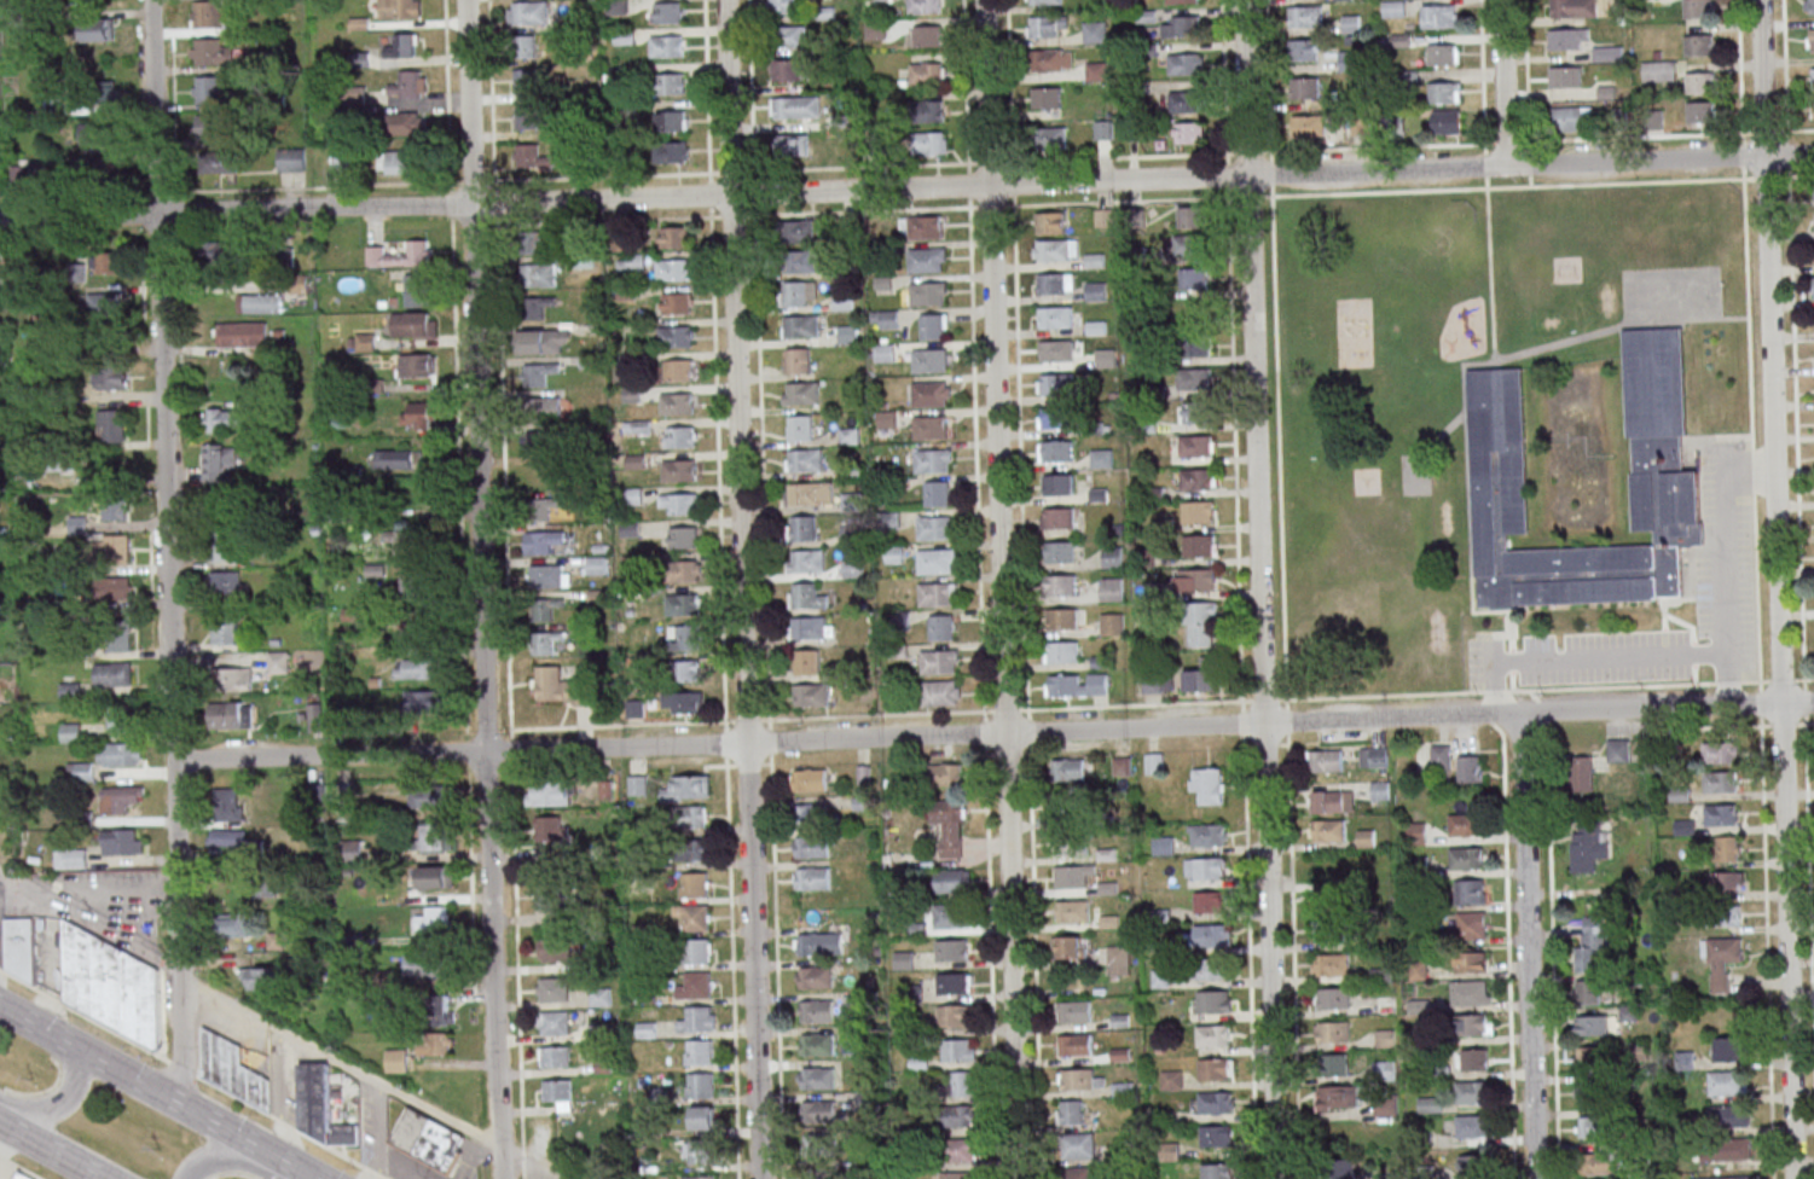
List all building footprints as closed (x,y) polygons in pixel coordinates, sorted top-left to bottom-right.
[(219,0),(219,24),(193,24),(192,1),(219,0)] [(380,17),(422,17),(422,0),(380,0),(380,17)] [(629,0),(608,0),(608,14),(629,14),(629,0)] [(768,13),(805,13),(805,0),(768,0),(768,13)] [(909,13),(943,13),(943,0),(909,0),(909,13)] [(1549,18),(1548,0),(1594,0),(1595,16),(1549,18)] [(1712,19),(1712,0),(1684,0),(1684,19),(1712,19)] [(1806,14),(1813,14),(1813,0),(1806,0),(1806,14)] [(1405,16),(1405,1),(1384,1),(1384,16),(1405,16)] [(509,24),(550,24),(550,2),(509,2),(509,24)] [(654,24),(684,24),(684,2),(654,2),(654,24)] [(1286,6),(1319,5),(1320,27),(1287,28),(1286,6)] [(1421,7),(1451,6),(1453,28),(1421,29),(1421,7)] [(1067,37),(1067,16),(1028,16),(1028,37),(1067,37)] [(1163,38),(1200,38),(1200,16),(1163,16),(1163,38)] [(1343,16),(1343,33),(1361,33),(1361,16),(1343,16)] [(885,20),(867,20),(867,38),(885,38),(885,20)] [(1082,42),(1108,42),(1108,21),(1082,21),(1082,42)] [(84,42),(114,42),(114,22),(84,22),(84,42)] [(913,24),(913,46),(942,46),(942,24),(913,24)] [(779,25),(779,48),(811,48),(811,25),(779,25)] [(1546,29),(1576,28),(1577,50),(1546,51),(1546,29)] [(386,57),(419,57),(419,33),(396,33),(396,46),(386,46),(386,57)] [(537,58),(537,34),(519,34),(519,58),(537,58)] [(686,35),(651,35),(651,56),(686,56),(686,35)] [(1685,56),(1713,56),(1713,35),(1685,35),(1685,56)] [(192,65),(236,65),(236,39),(192,39),(192,65)] [(1290,39),(1290,60),(1319,60),(1319,39),(1290,39)] [(1425,45),(1455,43),(1456,65),(1425,65),(1425,45)] [(1594,60),(1622,60),(1622,47),(1594,47),(1594,60)] [(1027,51),(1060,50),(1060,71),(1028,72),(1027,51)] [(1165,54),(1198,53),(1198,74),(1166,75),(1165,54)] [(772,59),(772,80),(803,80),(803,59),(772,59)] [(1644,61),(1644,81),(1675,81),(1675,61),(1644,61)] [(911,62),(911,85),(946,85),(946,62),(911,62)] [(1108,62),(1087,62),(1087,79),(1108,79),(1108,62)] [(1547,68),(1577,66),(1578,88),(1547,88),(1547,68)] [(537,91),(537,68),(515,68),(515,92),(537,91)] [(427,71),(401,71),(401,83),(388,83),(388,98),(427,98),(427,71)] [(687,72),(656,72),(656,94),(687,94),(687,72)] [(1687,94),(1714,94),(1714,72),(1687,72),(1687,94)] [(224,76),(195,76),(195,103),(224,103),(224,76)] [(1319,99),(1319,77),(1291,77),(1291,99),(1319,99)] [(1426,82),(1456,81),(1457,103),(1426,104),(1426,82)] [(115,83),(93,83),(93,102),(115,102),(115,83)] [(1032,87),(1032,109),(1061,109),(1061,87),(1032,87)] [(1166,91),(1199,91),(1199,111),(1166,112),(1166,91)] [(772,118),(821,118),(821,97),(772,97),(772,118)] [(945,100),(914,100),(914,123),(945,123),(945,100)] [(1688,123),(1716,123),(1716,102),(1688,102),(1688,123)] [(539,106),(517,106),(517,129),(539,129),(539,106)] [(1554,107),(1554,132),(1584,132),(1584,119),(1593,119),(1593,107),(1554,107)] [(657,132),(690,132),(690,110),(657,110),(657,132)] [(1428,111),(1457,111),(1459,133),(1428,134),(1428,111)] [(384,134),(424,135),(425,113),(384,112),(384,134)] [(197,138),(219,138),(219,115),(197,115),(197,138)] [(1326,136),(1326,115),(1292,115),(1292,136),(1326,136)] [(1095,139),(1114,139),(1114,121),(1095,121),(1095,139)] [(1205,122),(1176,122),(1176,144),(1205,144),(1205,122)] [(81,167),(104,167),(104,157),(117,157),(118,124),(82,123),(81,167)] [(1040,151),(1066,151),(1066,127),(1040,127),(1040,151)] [(948,155),(948,132),(915,132),(915,155),(948,155)] [(778,155),(809,155),(809,135),(778,135),(778,155)] [(691,141),(654,141),(654,163),(691,163),(691,141)] [(540,144),(517,144),(517,166),(559,166),(559,157),(540,157),(540,144)] [(305,171),(305,149),(279,149),(279,171),(305,171)] [(379,173),(418,173),(418,151),(379,151),(379,173)] [(237,173),(237,152),(202,152),(202,173),(237,173)] [(23,173),(13,173),(13,182),(23,182),(23,173)] [(1204,228),(1204,206),(1178,206),(1178,228),(1204,228)] [(1096,226),(1114,226),(1114,209),(1096,209),(1096,226)] [(1036,234),(1065,234),(1065,212),(1036,212),(1036,234)] [(906,216),(940,215),(941,237),(908,238),(906,216)] [(781,220),(812,219),(813,240),(781,242),(781,220)] [(689,248),(689,226),(661,226),(661,248),(689,248)] [(552,233),(523,233),(523,254),(552,254),(552,233)] [(271,234),(271,265),(294,265),(294,234),(271,234)] [(1175,234),(1175,257),(1204,257),(1204,234),(1175,234)] [(1037,239),(1068,238),(1070,260),(1037,260),(1037,239)] [(428,240),(407,240),(407,249),(367,249),(367,265),(428,265),(428,240)] [(204,242),(204,268),(234,268),(234,242),(204,242)] [(782,250),(815,249),(816,271),(783,272),(782,250)] [(908,250),(945,249),(945,261),(940,261),(941,271),(909,272),(908,250)] [(120,273),(120,253),(91,253),(91,273),(120,273)] [(657,280),(691,280),(691,258),(657,258),(657,280)] [(557,263),(523,263),(523,287),(557,287),(557,263)] [(1180,268),(1180,290),(1209,290),(1209,268),(1180,268)] [(429,274),(405,274),(405,307),(429,307),(429,274)] [(1074,274),(1037,274),(1037,295),(1074,295),(1074,274)] [(818,281),(785,281),(785,307),(818,307),(818,281)] [(909,283),(945,281),(945,294),(941,294),(941,303),(910,303),(909,283)] [(1106,301),(1106,282),(1086,282),(1086,301),(1106,301)] [(121,315),(121,292),(88,292),(88,315),(121,315)] [(692,292),(663,292),(663,315),(692,315),(692,292)] [(282,295),(238,295),(238,313),(282,313),(282,295)] [(526,297),(526,319),(543,319),(543,308),(555,308),(555,297),(526,297)] [(1037,307),(1070,306),(1071,327),(1038,329),(1037,307)] [(900,329),(900,310),(872,310),(872,329),(900,329)] [(437,337),(437,312),(392,312),(392,337),(437,337)] [(783,315),(816,314),(817,336),(784,336),(783,315)] [(920,314),(920,339),(949,339),(949,314),(920,314)] [(216,322),(216,346),(266,346),(266,322),(216,322)] [(858,342),(858,325),(841,325),(841,342),(858,342)] [(694,326),(659,326),(659,347),(694,347),(694,326)] [(1467,371),(1524,370),(1531,535),(1508,536),(1509,552),(1656,546),(1656,532),(1634,533),(1633,476),(1634,475),(1633,439),(1628,440),(1624,331),(1683,329),(1687,437),(1682,437),(1683,474),(1699,472),(1702,522),(1704,522),(1705,546),(1693,546),(1693,547),(1681,547),(1683,597),(1659,597),(1659,602),(1528,606),(1528,609),(1493,610),(1493,608),(1482,609),(1480,576),(1476,576),(1467,371)] [(523,330),(523,353),(569,353),(569,330),(523,330)] [(1186,357),(1210,357),(1210,334),(1186,334),(1186,357)] [(1038,339),(1071,339),(1071,360),(1038,361),(1038,339)] [(895,344),(876,344),(876,362),(895,362),(895,344)] [(812,373),(812,348),(784,348),(785,373),(812,373)] [(949,372),(948,348),(913,348),(913,372),(949,372)] [(1097,366),(1115,366),(1115,350),(1097,350),(1097,366)] [(436,354),(398,354),(398,377),(436,377),(436,354)] [(697,359),(664,359),(664,381),(697,381),(697,359)] [(522,364),(522,387),(547,387),(547,374),(558,374),(558,364),(522,364)] [(127,368),(95,368),(95,390),(127,390),(127,368)] [(1178,368),(1178,391),(1212,391),(1212,368),(1178,368)] [(1041,373),(1072,372),(1073,394),(1041,395),(1041,373)] [(786,382),(818,381),(818,401),(787,402),(786,382)] [(952,406),(952,382),(909,382),(909,406),(952,406)] [(695,414),(695,393),(661,393),(661,414),(695,414)] [(560,417),(560,397),(526,397),(526,417),(560,417)] [(431,429),(431,402),(402,402),(402,429),(431,429)] [(1183,402),(1183,424),(1208,424),(1208,402),(1183,402)] [(1038,407),(1071,406),(1071,428),(1038,429),(1038,407)] [(234,421),(242,421),(242,408),(203,408),(203,432),(234,432),(234,421)] [(125,409),(98,409),(98,443),(125,443),(125,409)] [(788,416),(788,441),(814,441),(814,416),(788,416)] [(914,439),(948,439),(948,416),(914,416),(914,439)] [(651,432),(651,421),(626,421),(626,432),(651,432)] [(666,426),(666,448),(697,448),(697,426),(666,426)] [(524,454),(552,454),(552,432),(524,432),(524,454)] [(1179,456),(1213,456),(1213,435),(1179,435),(1179,456)] [(1039,441),(1071,440),(1072,461),(1039,461),(1039,441)] [(203,444),(203,480),(236,480),(236,444),(203,444)] [(788,448),(821,448),(821,469),(789,470),(788,448)] [(914,449),(945,449),(946,470),(914,471),(914,449)] [(421,469),(421,450),(376,450),(376,469),(421,469)] [(1091,468),(1112,468),(1112,450),(1091,450),(1091,468)] [(697,460),(663,460),(663,481),(697,481),(697,460)] [(525,487),(557,487),(557,464),(525,464),(525,487)] [(1181,490),(1215,490),(1215,469),(1181,469),(1181,490)] [(1042,474),(1074,472),(1076,494),(1043,495),(1042,474)] [(950,481),(926,481),(926,506),(950,506),(950,481)] [(786,483),(818,482),(819,503),(787,504),(786,483)] [(643,504),(642,488),(621,488),(621,504),(643,504)] [(210,508),(232,508),(232,489),(210,489),(210,508)] [(862,492),(842,492),(842,510),(862,510),(862,492)] [(697,514),(697,493),(660,493),(660,514),(697,514)] [(103,520),(129,520),(129,497),(103,497),(103,520)] [(551,520),(551,507),(563,507),(563,498),(532,498),(532,520),(551,520)] [(1182,501),(1182,524),(1216,524),(1216,501),(1182,501)] [(1041,507),(1073,506),(1073,528),(1041,529),(1041,507)] [(816,516),(788,516),(788,541),(816,541),(816,516)] [(916,517),(949,516),(949,536),(917,538),(916,517)] [(699,527),(670,527),(670,548),(699,548),(699,527)] [(210,562),(234,562),(234,530),(210,530),(210,562)] [(387,530),(387,543),(393,543),(393,554),(419,554),(419,530),(387,530)] [(527,531),(527,554),(553,554),(553,543),(564,543),(564,531),(527,531)] [(130,565),(129,535),(104,535),(104,565),(130,565)] [(1218,557),(1218,535),(1184,535),(1184,557),(1218,557)] [(1042,541),(1074,540),(1074,562),(1042,563),(1042,541)] [(1122,568),(1122,547),(1102,547),(1102,568),(1122,568)] [(789,550),(822,548),(823,570),(790,571),(789,550)] [(916,550),(949,548),(949,570),(917,570),(916,550)] [(608,574),(608,556),(587,556),(587,574),(608,574)] [(865,560),(843,560),(843,577),(865,577),(865,560)] [(673,582),(701,582),(701,561),(673,561),(673,582)] [(570,587),(570,565),(540,565),(540,587),(570,587)] [(1218,569),(1178,569),(1178,591),(1218,591),(1218,569)] [(211,594),(241,594),(241,572),(211,572),(211,594)] [(401,597),(422,597),(422,573),(401,573),(401,597)] [(1042,574),(1073,573),(1074,594),(1042,596),(1042,574)] [(106,600),(132,600),(132,578),(106,578),(106,600)] [(1101,601),(1124,601),(1124,578),(1101,578),(1101,601)] [(917,583),(950,582),(950,604),(918,605),(917,583)] [(790,583),(790,608),(828,608),(828,595),(816,595),(816,583),(790,583)] [(533,621),(553,621),(553,608),(563,608),(564,595),(533,594),(533,621)] [(667,615),(701,615),(701,594),(667,594),(667,615)] [(1189,647),(1217,647),(1217,602),(1189,602),(1189,647)] [(1043,608),(1074,606),(1076,628),(1043,629),(1043,608)] [(1125,614),(1101,614),(1101,633),(1125,633),(1125,614)] [(212,644),(237,644),(237,615),(212,615),(212,644)] [(929,640),(954,640),(954,615),(929,615),(929,640)] [(792,640),(827,640),(827,617),(792,617),(792,640)] [(109,652),(131,652),(131,620),(109,620),(109,652)] [(670,625),(670,651),(700,651),(700,625),(670,625)] [(534,632),(534,654),(555,654),(555,641),(565,641),(565,632),(534,632)] [(1044,641),(1077,640),(1077,661),(1044,662),(1044,641)] [(796,675),(821,675),(821,650),(796,650),(796,675)] [(922,650),(922,673),(958,673),(958,650),(922,650)] [(289,651),(269,651),(269,673),(290,673),(289,651)] [(396,678),(440,678),(440,658),(396,658),(396,678)] [(702,681),(702,660),(679,660),(679,681),(702,681)] [(131,662),(95,662),(95,685),(131,685),(131,662)] [(586,701),(586,678),(561,678),(561,665),(536,665),(536,701),(586,701)] [(219,690),(251,690),(251,667),(219,667),(219,690)] [(1143,693),(1173,693),(1173,669),(1143,669),(1143,693)] [(1185,691),(1214,691),(1214,670),(1185,670),(1185,691)] [(1045,674),(1078,673),(1079,695),(1047,696),(1045,674)] [(923,705),(960,705),(960,681),(923,681),(923,705)] [(60,701),(81,701),(81,682),(60,682),(60,701)] [(795,684),(795,706),(830,706),(830,683),(795,684)] [(407,713),(443,713),(443,691),(407,691),(407,713)] [(704,713),(704,691),(666,691),(666,713),(704,713)] [(210,728),(252,728),(252,702),(210,702),(210,728)] [(109,731),(128,731),(128,705),(109,705),(109,731)] [(1607,739),(1607,762),(1628,762),(1628,739),(1607,739)] [(1703,764),(1739,764),(1739,742),(1703,742),(1703,764)] [(143,743),(100,743),(100,765),(143,765),(143,743)] [(1431,745),(1431,770),(1451,770),(1451,745),(1431,745)] [(1388,748),(1360,748),(1360,768),(1388,768),(1388,748)] [(1308,750),(1308,772),(1343,772),(1343,750),(1308,750)] [(1164,753),(1146,753),(1146,774),(1164,774),(1164,753)] [(1458,783),(1484,783),(1484,756),(1458,756),(1458,783)] [(1593,792),(1593,756),(1571,756),(1571,792),(1593,792)] [(1085,782),(1085,759),(1052,759),(1052,782),(1085,782)] [(931,763),(931,786),(962,786),(962,763),(931,763)] [(1224,805),(1224,768),(1189,768),(1189,792),(1201,792),(1201,805),(1224,805)] [(790,769),(823,769),(824,790),(792,791),(790,769)] [(1738,792),(1738,771),(1703,771),(1703,792),(1738,792)] [(647,776),(630,776),(630,795),(647,795),(647,776)] [(711,800),(711,776),(674,776),(674,789),(663,789),(663,801),(711,800)] [(1388,781),(1372,781),(1372,799),(1388,799),(1388,781)] [(529,806),(572,806),(572,784),(529,784),(529,806)] [(102,814),(132,814),(132,800),(145,800),(145,786),(102,786),(102,814)] [(410,808),(444,808),(444,787),(410,787),(410,808)] [(216,821),(242,821),(242,788),(216,788),(216,821)] [(1312,812),(1353,812),(1353,791),(1312,791),(1312,812)] [(964,857),(963,800),(931,801),(931,824),(942,824),(943,857),(964,857)] [(1052,821),(1081,821),(1081,802),(1052,802),(1052,821)] [(793,805),(825,803),(825,824),(794,825),(793,805)] [(1704,804),(1704,826),(1738,825),(1737,804),(1704,804)] [(708,806),(675,806),(675,828),(708,828),(708,806)] [(1482,836),(1482,813),(1448,813),(1448,836),(1482,836)] [(537,842),(545,842),(545,865),(563,865),(563,816),(537,816),(537,842)] [(1571,872),(1596,872),(1596,858),(1606,858),(1606,831),(1599,831),(1599,820),(1572,819),(1571,872)] [(1310,841),(1346,841),(1346,820),(1310,820),(1310,841)] [(448,850),(448,824),(421,824),(421,850),(448,850)] [(1227,846),(1227,824),(1189,824),(1189,846),(1227,846)] [(143,855),(143,829),(104,829),(104,855),(143,855)] [(245,847),(245,829),(210,829),(210,847),(245,847)] [(1082,855),(1082,833),(1051,833),(1051,855),(1082,855)] [(794,836),(825,836),(827,856),(794,856),(794,836)] [(1713,861),(1738,861),(1738,836),(1713,836),(1713,861)] [(341,862),(364,862),(364,839),(341,839),(341,862)] [(710,860),(709,839),(681,840),(682,861),(710,860)] [(1450,870),(1483,870),(1483,847),(1450,847),(1450,870)] [(56,849),(56,867),(87,867),(87,849),(56,849)] [(1225,879),(1225,858),(1185,858),(1185,879),(1225,879)] [(1342,858),(1314,858),(1314,881),(1342,881),(1342,858)] [(455,889),(455,866),(419,866),(419,889),(455,889)] [(795,867),(827,866),(828,888),(795,888),(795,867)] [(1052,866),(1052,889),(1086,889),(1086,866),(1052,866)] [(972,870),(937,870),(937,893),(972,893),(972,870)] [(1743,872),(1713,872),(1713,893),(1743,892),(1743,872)] [(710,874),(682,874),(682,897),(710,897),(710,874)] [(275,895),(275,879),(256,879),(256,895),(275,895)] [(537,909),(558,909),(558,879),(537,879),(537,909)] [(1455,905),(1486,905),(1486,880),(1455,880),(1455,905)] [(1328,892),(1320,891),(1319,900),(1328,900),(1328,892)] [(1195,913),(1226,913),(1226,892),(1195,892),(1195,913)] [(1056,900),(1056,923),(1082,923),(1082,900),(1056,900)] [(935,928),(967,928),(967,904),(935,904),(935,928)] [(685,931),(710,931),(710,905),(685,905),(685,931)] [(1740,926),(1740,906),(1709,906),(1709,926),(1740,926)] [(417,918),(417,932),(450,932),(450,907),(425,907),(425,918),(417,918)] [(1487,912),(1458,912),(1458,939),(1487,939),(1487,912)] [(248,937),(248,914),(224,914),(224,937),(248,937)] [(62,917),(158,969),(160,1045),(158,1046),(157,1049),(155,1049),(152,1049),(64,999),(62,917)] [(1575,972),(1604,971),(1604,917),(1585,917),(1585,945),(1575,946),(1575,972)] [(7,977),(36,977),(36,918),(7,918),(7,977)] [(1341,921),(1313,921),(1313,942),(1341,942),(1341,921)] [(1230,924),(1195,924),(1195,947),(1230,947),(1230,924)] [(796,934),(829,933),(829,954),(798,954),(796,934)] [(1085,958),(1085,936),(1053,936),(1053,958),(1085,958)] [(1712,962),(1712,993),(1730,993),(1730,962),(1742,963),(1742,938),(1701,938),(1701,961),(1712,962)] [(712,939),(685,939),(685,964),(712,964),(712,939)] [(540,961),(572,961),(572,940),(540,940),(540,961)] [(936,960),(969,960),(969,940),(936,940),(936,960)] [(1129,945),(1108,945),(1108,974),(1129,974),(1129,945)] [(1456,952),(1456,972),(1487,972),(1487,952),(1456,952)] [(1350,953),(1315,953),(1315,976),(1350,976),(1350,953)] [(1230,979),(1230,958),(1197,958),(1197,979),(1230,979)] [(798,966),(830,966),(830,987),(798,988),(798,966)] [(243,967),(243,989),(281,989),(281,967),(243,967)] [(677,986),(677,998),(712,998),(712,971),(689,971),(689,986),(677,986)] [(935,972),(968,971),(968,993),(935,993),(935,972)] [(569,978),(538,978),(538,1001),(569,1001),(569,978)] [(1577,979),(1577,1005),(1601,1005),(1601,979),(1577,979)] [(1488,1005),(1488,980),(1451,980),(1451,1005),(1488,1005)] [(1316,1009),(1350,1009),(1350,988),(1316,988),(1316,1009)] [(610,990),(592,990),(592,1006),(610,1006),(610,990)] [(1197,1014),(1232,1014),(1232,990),(1197,990),(1197,1014)] [(449,996),(435,997),(437,1024),(451,1023),(449,996)] [(799,1000),(830,1000),(831,1021),(799,1021),(799,1000)] [(1057,1000),(1089,1000),(1090,1021),(1057,1022),(1057,1000)] [(935,1005),(968,1004),(968,1024),(937,1026),(935,1005)] [(717,1006),(690,1006),(690,1019),(677,1019),(677,1032),(717,1032),(717,1006)] [(570,1011),(540,1011),(540,1035),(570,1035),(570,1011)] [(1494,1015),(1458,1015),(1458,1035),(1494,1035),(1494,1015)] [(1609,1035),(1609,1016),(1578,1016),(1578,1035),(1609,1035)] [(1350,1043),(1350,1021),(1316,1021),(1316,1043),(1350,1043)] [(638,1038),(656,1038),(656,1023),(638,1023),(638,1038)] [(1198,1025),(1198,1047),(1231,1047),(1231,1025),(1198,1025)] [(273,1079),(243,1066),(244,1045),(206,1029),(204,1029),(202,1080),(271,1111),(273,1079)] [(418,1055),(453,1055),(453,1033),(418,1033),(418,1055)] [(800,1034),(833,1034),(833,1055),(800,1055),(800,1034)] [(1059,1034),(1090,1034),(1091,1055),(1059,1055),(1059,1034)] [(1713,1062),(1746,1062),(1746,1037),(1713,1037),(1713,1062)] [(714,1040),(685,1040),(685,1066),(714,1066),(714,1040)] [(977,1040),(943,1040),(943,1061),(977,1061),(977,1040)] [(572,1067),(572,1047),(541,1047),(541,1067),(572,1067)] [(1577,1066),(1604,1066),(1604,1047),(1577,1047),(1577,1066)] [(387,1071),(408,1071),(408,1049),(387,1049),(387,1071)] [(1489,1049),(1460,1049),(1460,1070),(1489,1070),(1489,1049)] [(1321,1076),(1350,1076),(1350,1054),(1321,1054),(1321,1076)] [(1235,1059),(1199,1059),(1199,1080),(1235,1080),(1235,1059)] [(301,1064),(301,1142),(360,1141),(360,1124),(331,1125),(330,1064),(301,1064)] [(800,1068),(833,1067),(833,1088),(800,1088),(800,1068)] [(1060,1068),(1093,1068),(1093,1088),(1060,1090),(1060,1068)] [(973,1071),(952,1071),(952,1085),(941,1085),(941,1096),(973,1096),(973,1071)] [(1162,1089),(1182,1089),(1182,1072),(1162,1072),(1162,1089)] [(1748,1072),(1709,1072),(1709,1095),(1748,1095),(1748,1072)] [(715,1073),(687,1073),(687,1098),(715,1098),(715,1073)] [(573,1111),(573,1079),(544,1079),(544,1101),(558,1101),(558,1111),(573,1111)] [(1578,1080),(1578,1105),(1609,1105),(1609,1080),(1578,1080)] [(1456,1105),(1492,1105),(1492,1081),(1456,1081),(1456,1105)] [(1316,1111),(1362,1111),(1362,1086),(1316,1086),(1316,1111)] [(877,1108),(875,1092),(859,1094),(861,1109),(877,1108)] [(1234,1092),(1199,1092),(1199,1114),(1234,1114),(1234,1092)] [(1442,1098),(1419,1098),(1419,1111),(1442,1111),(1442,1098)] [(801,1100),(834,1100),(834,1121),(801,1122),(801,1100)] [(1058,1100),(1058,1124),(1083,1124),(1083,1100),(1058,1100)] [(938,1105),(969,1105),(970,1126),(938,1127),(938,1105)] [(1750,1105),(1709,1105),(1709,1127),(1750,1127),(1750,1105)] [(469,1138),(410,1106),(390,1143),(449,1174),(469,1138)] [(716,1129),(715,1106),(692,1106),(693,1129),(716,1129)] [(1457,1137),(1490,1137),(1490,1115),(1457,1115),(1457,1137)] [(1578,1137),(1611,1137),(1611,1116),(1578,1116),(1578,1137)] [(1233,1146),(1233,1125),(1201,1125),(1201,1147),(1233,1146)] [(801,1134),(834,1133),(835,1155),(802,1155),(801,1134)] [(1096,1160),(1096,1133),(1064,1133),(1064,1160),(1096,1160)] [(974,1162),(974,1138),(949,1138),(950,1162),(974,1162)] [(1751,1139),(1702,1139),(1702,1160),(1751,1160),(1751,1139)] [(715,1140),(686,1140),(686,1163),(715,1163),(715,1140)] [(1614,1153),(1583,1153),(1583,1175),(1614,1175),(1614,1153)] [(1488,1155),(1458,1155),(1458,1177),(1488,1177),(1488,1155)] [(1355,1159),(1326,1159),(1326,1178),(1355,1178),(1355,1159)] [(1203,1163),(1203,1178),(1235,1178),(1235,1163),(1203,1163)] [(835,1167),(835,1178),(802,1178),(802,1168),(835,1167)] [(1064,1178),(1092,1178),(1092,1167),(1064,1167),(1064,1178)]
